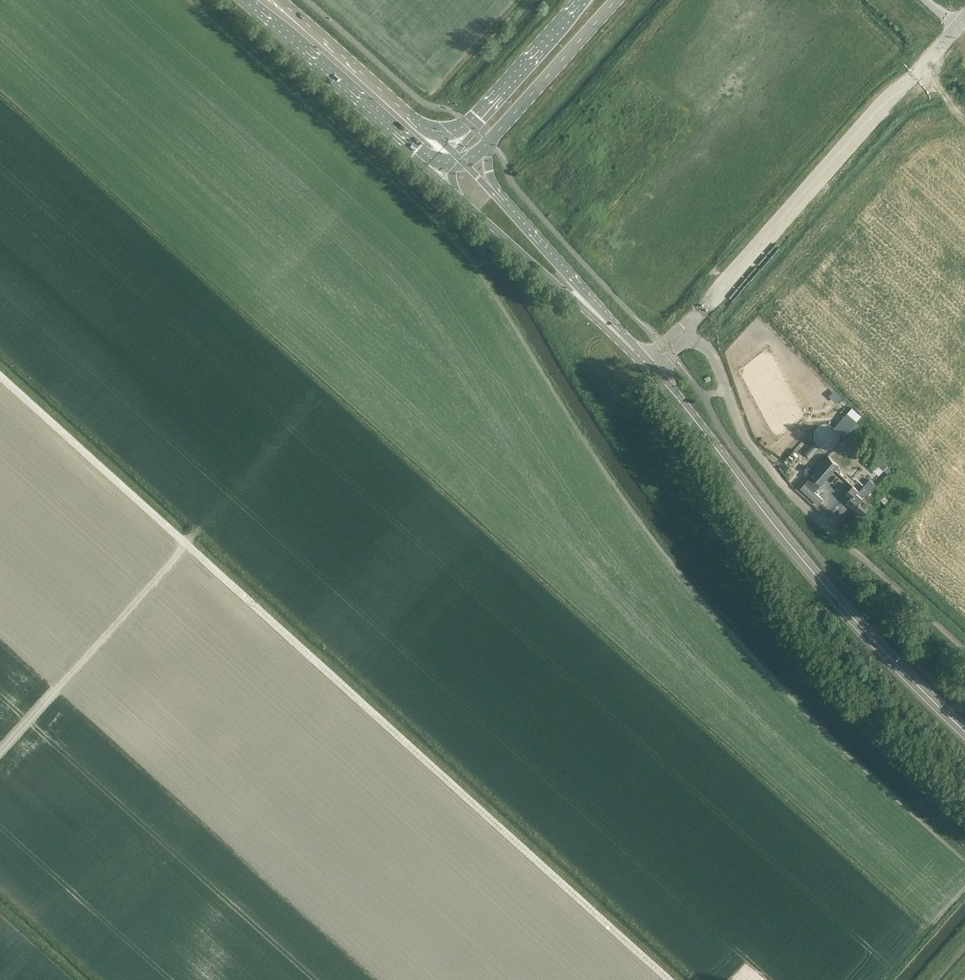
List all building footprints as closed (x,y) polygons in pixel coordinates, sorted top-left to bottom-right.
[(837,401),(843,397),(836,389),(831,393),(837,401)] [(846,414),(833,429),(844,438),(857,423),(846,414)] [(828,455),(811,474),(821,483),(839,464),(831,458),(841,447),(838,444),(828,455)] [(873,458),(866,465),(877,475),(885,467),(882,463),(880,464),(873,458)] [(799,489),(817,506),(822,501),(813,492),(818,488),(808,479),(799,489)] [(847,502),(854,509),(879,482),(878,482),(876,485),(869,479),(859,491),(861,493),(860,495),(856,491),(858,489),(853,485),(846,493),(851,497),(847,502)] [(879,482),(854,509),(862,516),(872,505),(868,502),(871,499),(876,494),(877,495),(884,487),(879,482)] [(884,509),(894,498),(887,492),(877,503),(884,509)]
